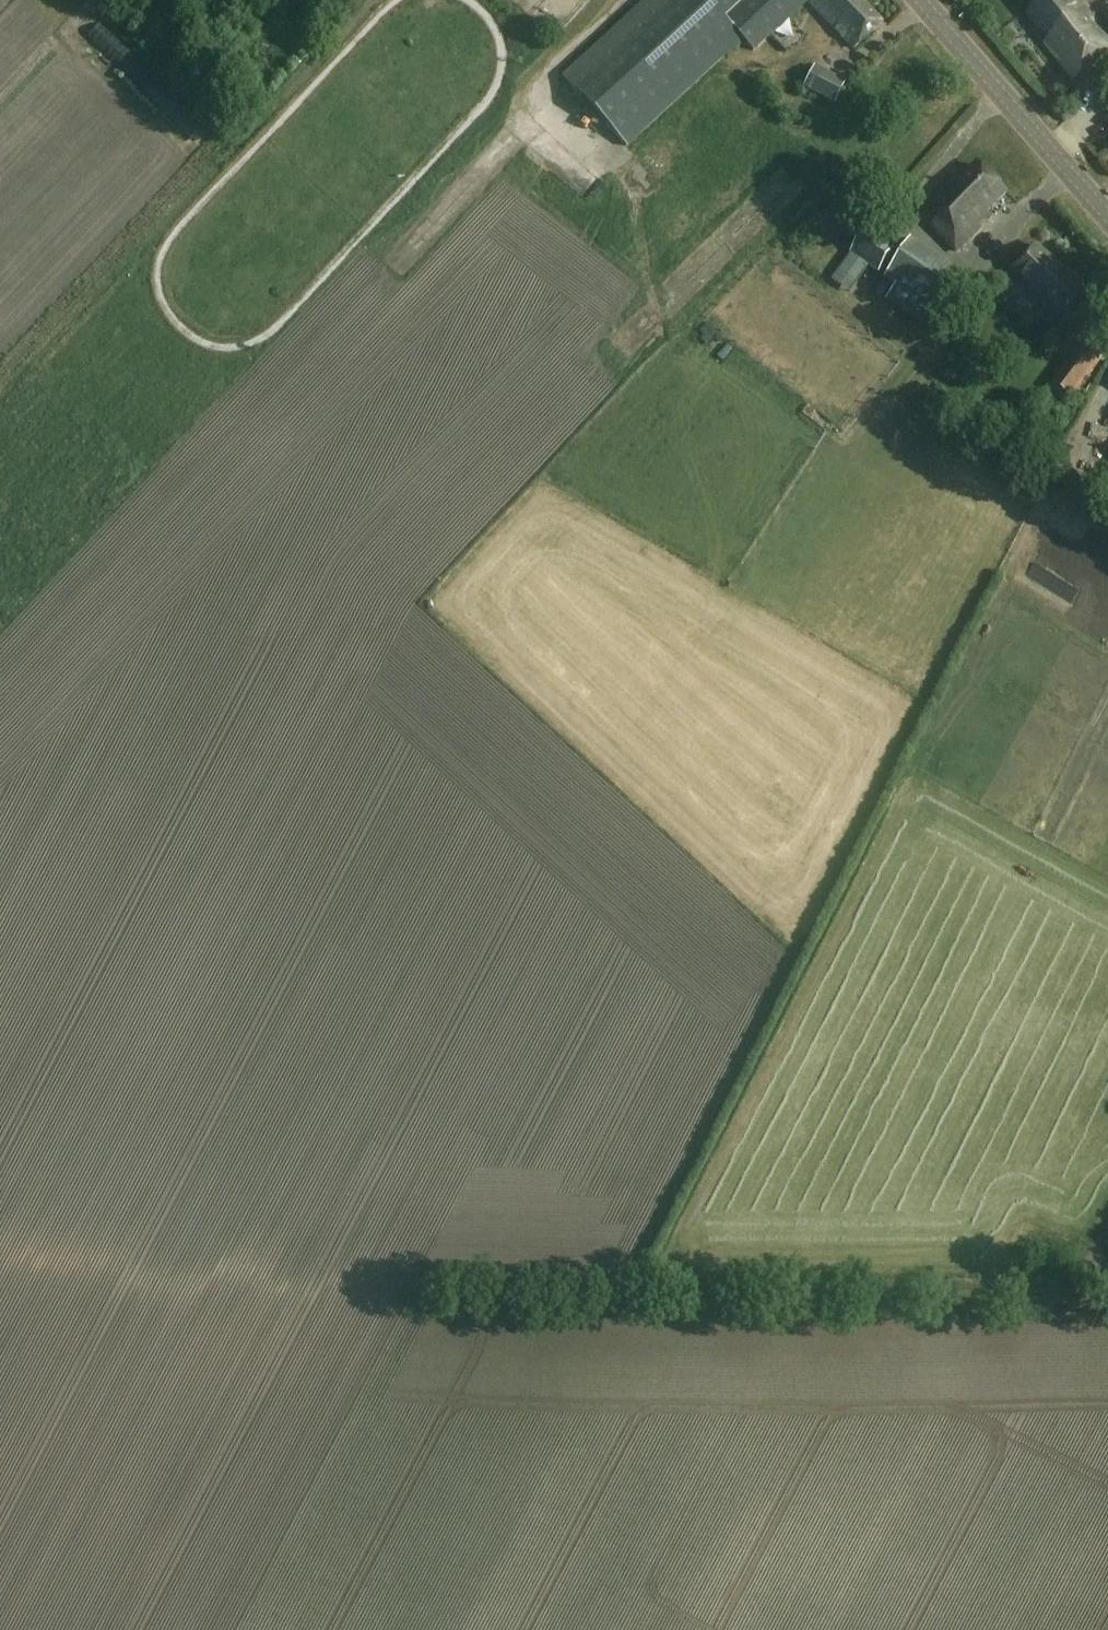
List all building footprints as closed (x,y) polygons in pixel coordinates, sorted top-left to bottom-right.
[(855,49),(883,21),(862,0),(647,0),(564,77),(627,146),(729,52),(743,39),(754,51),(771,36),(808,0),(855,49)] [(1073,0),(1047,0),(1031,13),(1052,39),(1047,44),(1076,80),(1107,54),(1107,32),(1086,5),(1080,9),(1073,0)] [(88,36),(194,139),(204,129),(97,26),(88,36)] [(846,83),(815,66),(804,87),(835,103),(846,83)] [(550,139),(540,147),(552,163),(562,156),(550,139)] [(591,198),(601,184),(572,163),(562,176),(591,198)] [(1007,193),(978,165),(964,179),(955,180),(927,208),(938,221),(932,226),(957,252),(992,216),(988,212),(1007,193)] [(897,250),(869,230),(852,253),(880,273),(897,250)] [(966,278),(912,240),(877,290),(931,328),(966,278)] [(1098,299),(1037,244),(1011,272),(1054,310),(1052,312),(1071,329),(1098,299)] [(1106,358),(1084,342),(1053,383),(1075,399),(1106,358)]
